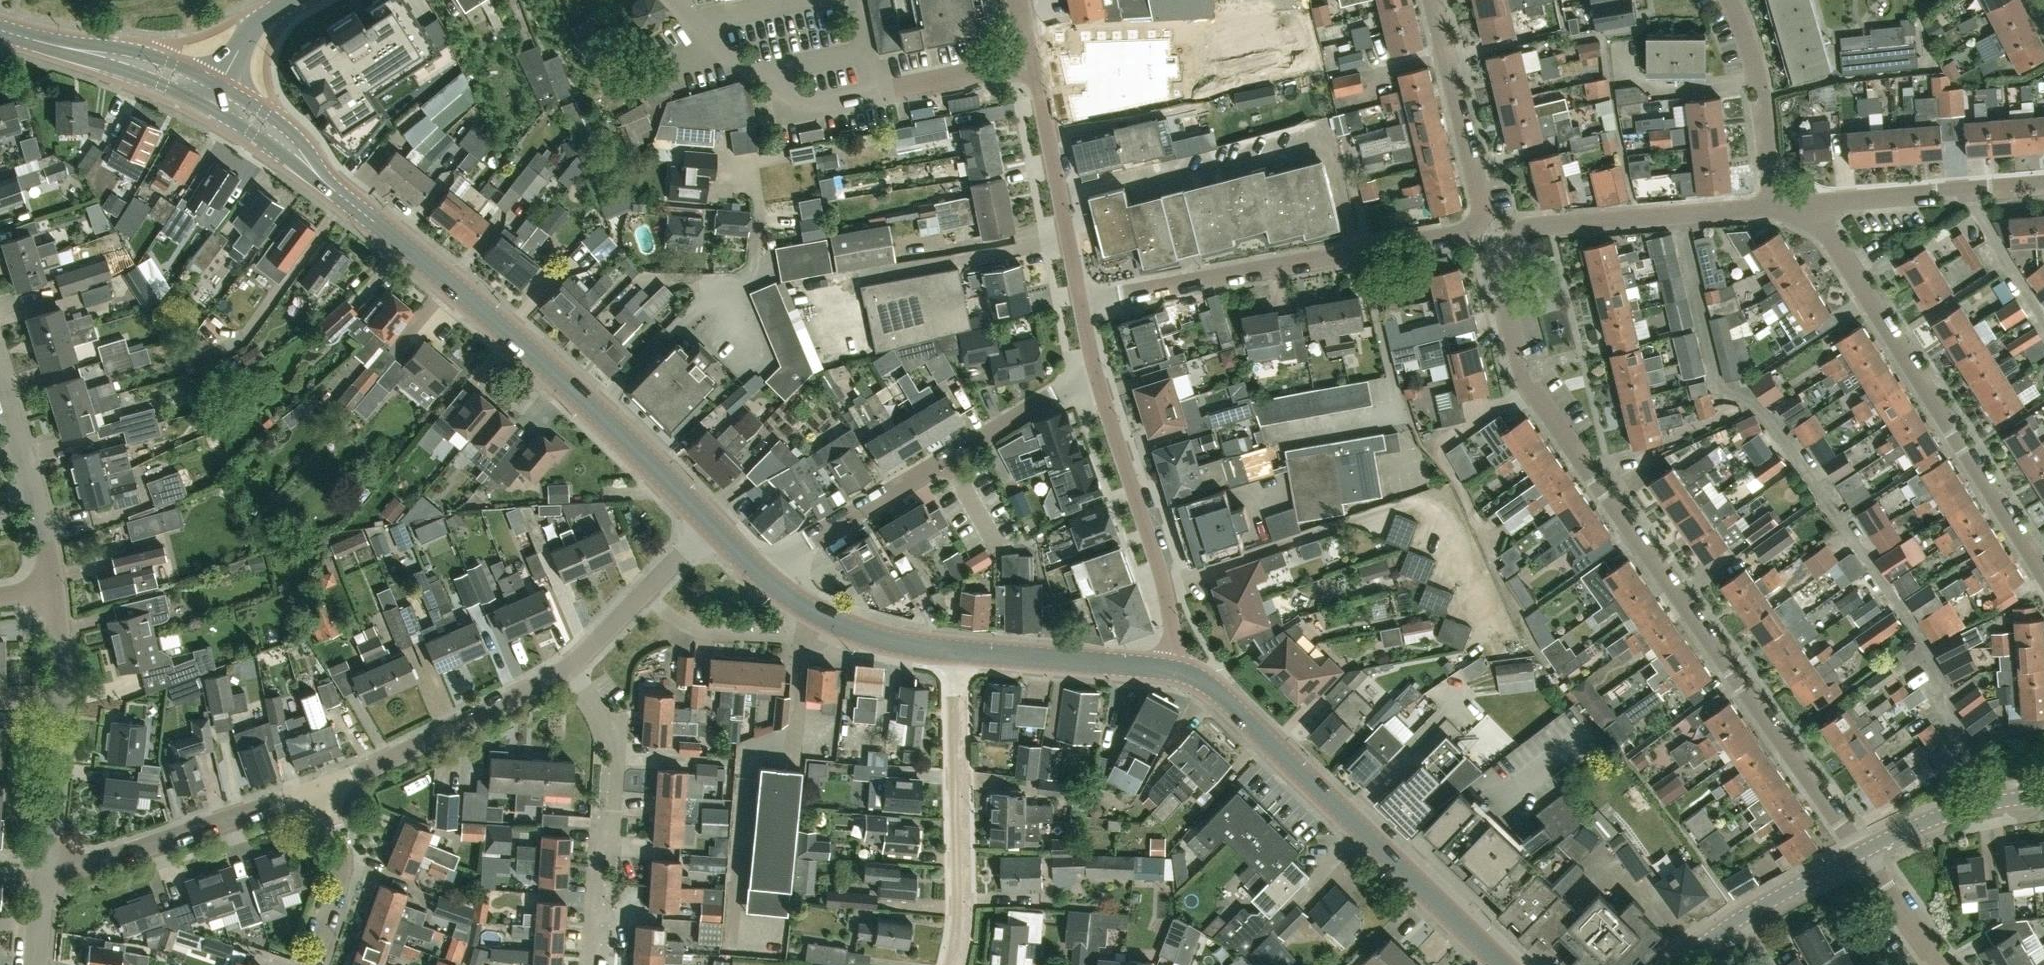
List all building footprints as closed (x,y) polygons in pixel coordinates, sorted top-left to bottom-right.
[(298,51),(298,52),(310,71),(303,75),(304,77),(309,84),(303,87),(315,107),(321,103),(328,113),(328,114),(319,125),(334,137),(335,138),(340,132),(357,146),(358,147),(385,114),(382,109),(372,93),(437,51),(423,29),(422,27),(419,24),(420,23),(409,7),(404,0),(373,0),(372,1),(373,2),(367,6),(369,9),(359,16),(354,9),(326,27),(330,34),(324,38),(322,35),(313,41),(312,40),(299,48),(300,49),(298,51)] [(486,0),(455,0),(464,14),(486,0)] [(653,25),(660,19),(661,17),(662,7),(661,5),(657,0),(637,0),(633,3),(632,5),(632,15),(632,17),(639,24),(641,25),(651,26),(653,25)] [(977,35),(971,5),(981,3),(981,0),(867,0),(878,54),(902,49),(902,50),(977,35)] [(1075,21),(1107,15),(1107,21),(1215,18),(1214,0),(1072,0),(1075,21)] [(1414,2),(1414,0),(1380,0),(1382,10),(1414,2)] [(1543,3),(1553,0),(1475,0),(1479,18),(1512,10),(1525,6),(1543,2),(1543,3)] [(1592,3),(1596,30),(1637,23),(1633,0),(1608,0),(1592,3)] [(1828,71),(1808,0),(1767,0),(1770,8),(1766,15),(1772,18),(1777,33),(1773,39),(1780,43),(1785,63),(1782,70),(1788,74),(1791,82),(1828,71)] [(2006,0),(1983,0),(1988,9),(2006,0)] [(1988,9),(1998,29),(1998,30),(2028,15),(2020,0),(2006,0),(1988,9)] [(1320,25),(1333,22),(1328,2),(1315,5),(1320,25)] [(1388,32),(1420,25),(1414,2),(1382,10),(1388,32)] [(1545,13),(1543,3),(1543,2),(1525,6),(1528,18),(1545,13)] [(1512,10),(1479,18),(1485,41),(1517,33),(1512,10)] [(2038,35),(2028,15),(1998,30),(1998,29),(1989,34),(2000,55),(2009,50),(2038,35)] [(1963,34),(1978,26),(1973,16),(1957,24),(1963,34)] [(1578,17),(1569,18),(1569,19),(1572,33),(1580,32),(1578,17)] [(589,71),(607,62),(600,47),(603,45),(590,18),(570,28),(576,39),(575,40),(589,71)] [(1872,38),(1873,46),(1904,43),(1903,34),(1915,33),(1914,24),(1912,22),(1908,18),(1901,19),(1902,26),(1871,29),(1872,32),(1872,38)] [(454,30),(467,56),(489,45),(475,19),(454,30)] [(1066,50),(1079,113),(1115,105),(1115,103),(1171,90),(1171,70),(1182,70),(1179,55),(1171,55),(1171,42),(1176,41),(1172,25),(1152,25),(1152,33),(1090,35),(1091,50),(1066,50)] [(1353,39),(1354,39),(1370,34),(1368,25),(1351,30),(1353,39)] [(1420,25),(1388,32),(1393,55),(1425,47),(1420,25)] [(1687,33),(1666,33),(1661,27),(1655,33),(1647,33),(1647,72),(1706,72),(1706,33),(1698,33),(1693,27),(1687,33)] [(1370,34),(1354,39),(1356,50),(1373,45),(1370,34)] [(2009,50),(2020,71),(2043,59),(2043,46),(2038,35),(2009,50)] [(1843,75),(1919,67),(1916,42),(1904,43),(1873,46),(1840,50),(1843,75)] [(558,100),(543,61),(537,45),(515,54),(523,70),(524,69),(541,106),(558,100)] [(1494,79),(1527,71),(1521,49),(1488,57),(1494,79)] [(1342,70),(1365,64),(1362,50),(1337,57),(1342,70)] [(1541,69),(1558,65),(1555,54),(1539,59),(1541,69)] [(543,61),(558,100),(573,93),(557,55),(543,61)] [(1984,75),(1999,66),(1994,57),(1978,65),(1984,75)] [(1950,80),(1951,79),(1961,74),(1953,60),(1942,66),(1947,74),(1950,80)] [(652,106),(672,93),(652,63),(632,77),(652,106)] [(1558,65),(1541,69),(1544,79),(1560,75),(1558,65)] [(1404,89),(1406,97),(1435,90),(1429,67),(1401,74),(1404,89)] [(395,150),(377,172),(397,188),(430,148),(441,139),(445,135),(446,134),(441,129),(475,99),(462,71),(418,107),(426,114),(404,134),(414,146),(405,158),(395,150)] [(1499,102),(1532,94),(1527,71),(1494,79),(1499,102)] [(1337,94),(1365,89),(1361,73),(1334,78),(1337,94)] [(1947,74),(1933,76),(1936,111),(1940,111),(1940,115),(1952,114),(1950,88),(1952,87),(1951,79),(1950,80),(1947,74)] [(1606,78),(1596,80),(1599,96),(1609,94),(1606,78)] [(678,141),(713,144),(714,129),(726,130),(754,125),(747,81),(666,103),(659,125),(679,126),(678,141)] [(1837,110),(1835,83),(1809,90),(1810,103),(1824,102),(1825,111),(1837,110)] [(2021,102),(2033,101),(2032,84),(2020,85),(2021,102)] [(1236,93),(1238,107),(1277,99),(1275,85),(1236,93)] [(1617,104),(1649,100),(1648,94),(1636,85),(1615,87),(1617,104)] [(1952,114),(1966,113),(1964,87),(1952,87),(1950,88),(1952,114)] [(1986,100),(1986,106),(1997,105),(1996,87),(1985,88),(1986,100)] [(1384,103),(1400,99),(1398,90),(1382,94),(1384,103)] [(1412,120),(1440,113),(1435,90),(1406,97),(1400,99),(1384,103),(1386,112),(1398,109),(1402,123),(1410,121),(1412,120)] [(1532,94),(1499,102),(1504,124),(1555,112),(1569,109),(1566,97),(1534,104),(1532,94)] [(1906,112),(1915,111),(1914,94),(1904,95),(1906,112)] [(1691,124),(1724,120),(1721,97),(1688,101),(1691,124)] [(1859,116),(1870,115),(1868,97),(1857,98),(1859,116)] [(1868,97),(1870,115),(1880,114),(1879,97),(1868,97)] [(575,144),(593,137),(579,99),(560,106),(575,144)] [(101,138),(105,119),(85,115),(85,100),(56,101),(57,131),(84,131),(85,130),(91,130),(89,136),(101,138)] [(1988,119),(1986,106),(1986,100),(1974,101),(1976,120),(1965,121),(1968,155),(1990,153),(1988,119)] [(20,126),(13,101),(0,105),(0,132),(20,126)] [(629,151),(634,149),(633,147),(643,143),(640,133),(652,129),(646,115),(649,114),(642,102),(617,117),(621,124),(618,127),(629,151)] [(1940,111),(1936,111),(1916,113),(1917,126),(1920,160),(1944,158),(1940,115),(1940,111)] [(1557,122),(1555,112),(1504,124),(1510,148),(1549,138),(1546,124),(1555,122),(1557,122)] [(1345,113),(1333,117),(1338,135),(1350,132),(1345,113)] [(1394,150),(1446,137),(1440,113),(1412,120),(1410,121),(1402,123),(1406,139),(1402,140),(1402,139),(1395,140),(1393,135),(1359,143),(1363,157),(1362,157),(1362,158),(1382,153),(1382,152),(1394,150)] [(2037,149),(2043,149),(2043,114),(2034,115),(2037,149)] [(931,135),(949,132),(946,115),(915,121),(916,125),(911,126),(914,143),(923,141),(931,139),(931,135)] [(2013,151),(2037,149),(2034,115),(2011,117),(2013,151)] [(144,165),(161,131),(131,116),(107,164),(134,178),(141,163),(144,165)] [(1647,130),(1665,128),(1664,116),(1646,119),(1647,130)] [(2013,151),(2011,117),(1988,119),(1990,153),(2013,151)] [(1555,122),(1559,141),(1582,135),(1580,125),(1572,126),(1570,118),(1557,122),(1555,122)] [(1167,155),(1159,120),(1116,130),(1115,128),(1074,138),(1084,181),(1100,177),(1098,171),(1123,165),(1123,163),(1135,160),(1135,163),(1167,155)] [(1693,147),(1726,143),(1724,120),(1691,124),(1693,147)] [(1802,163),(1820,162),(1820,159),(1834,158),(1830,121),(1814,122),(1815,130),(1799,132),(1802,163)] [(965,155),(997,148),(993,124),(960,131),(965,155)] [(472,126),(458,143),(469,152),(483,134),(472,126)] [(1897,162),(1920,160),(1917,126),(1894,127),(1897,162)] [(733,152),(757,149),(754,127),(730,131),(733,152)] [(1874,163),(1897,162),(1894,127),(1871,129),(1874,163)] [(801,142),(824,138),(822,128),(799,133),(801,142)] [(1665,128),(1647,130),(1647,131),(1649,131),(1650,148),(1672,146),(1670,128),(1665,128)] [(1601,132),(1602,137),(1602,138),(1605,154),(1618,152),(1619,151),(1616,135),(1615,136),(1614,129),(1607,131),(1601,132)] [(1851,165),(1874,163),(1871,129),(1848,131),(1851,165)] [(1600,146),(1597,133),(1570,139),(1573,153),(1600,146)] [(483,134),(469,152),(479,160),(493,143),(483,134)] [(1423,167),(1433,165),(1451,160),(1446,137),(1394,150),(1396,158),(1407,155),(1409,160),(1420,157),(1423,167)] [(183,182),(199,154),(178,141),(168,158),(165,156),(158,167),(161,169),(152,184),(165,192),(173,177),(183,182)] [(1696,170),(1729,165),(1726,143),(1693,147),(1696,170)] [(93,144),(77,167),(86,174),(102,151),(93,144)] [(430,148),(424,155),(433,162),(439,155),(430,148)] [(568,182),(587,158),(576,148),(556,172),(568,182)] [(997,148),(965,155),(970,178),(1002,171),(997,148)] [(705,202),(707,180),(715,181),(717,153),(684,150),(683,168),(672,167),(669,199),(705,202)] [(1537,182),(1566,175),(1563,163),(1571,161),(1569,150),(1561,152),(1559,151),(1531,158),(1537,182)] [(520,194),(544,165),(543,165),(547,160),(537,153),(528,165),(527,164),(510,186),(496,204),(506,211),(520,194)] [(1382,153),(1362,158),(1366,170),(1385,165),(1382,153)] [(67,175),(62,160),(52,154),(38,158),(42,169),(43,168),(48,182),(67,175)] [(424,155),(397,188),(416,204),(435,182),(424,173),(433,162),(424,155)] [(1407,195),(1413,194),(1457,183),(1451,160),(1433,165),(1423,167),(1425,178),(1416,180),(1417,184),(1405,187),(1407,195)] [(1630,162),(1632,178),(1634,178),(1644,177),(1642,160),(1630,162)] [(235,177),(235,173),(229,169),(225,170),(216,164),(205,181),(203,180),(186,205),(201,215),(209,203),(218,208),(238,179),(235,177)] [(1603,169),(1602,167),(1591,170),(1594,178),(1604,175),(1608,189),(1599,192),(1603,205),(1611,203),(1629,199),(1620,164),(1603,169)] [(544,165),(520,194),(530,203),(548,181),(547,181),(553,173),(544,165)] [(1341,228),(1324,165),(1270,179),(1267,167),(1253,171),(1255,176),(1132,209),(1126,188),(1090,197),(1105,256),(1140,247),(1145,268),(1180,258),(1181,257),(1201,252),(1201,253),(1236,244),(1234,237),(1267,228),(1271,240),(1305,231),(1307,238),(1341,228)] [(1729,165),(1696,170),(1699,193),(1732,189),(1729,165)] [(37,170),(17,177),(17,175),(0,181),(0,209),(25,201),(22,189),(41,183),(37,170)] [(478,193),(469,185),(470,183),(460,175),(429,214),(430,215),(430,216),(430,219),(437,225),(440,224),(441,223),(448,229),(478,193)] [(1566,175),(1537,182),(1543,206),(1572,199),(1572,200),(1580,198),(1578,187),(1569,189),(1566,175)] [(972,186),(974,196),(934,204),(936,215),(936,216),(950,214),(969,210),(976,208),(1008,202),(1003,179),(972,186)] [(478,193),(448,229),(468,246),(488,222),(477,213),(487,200),(496,189),(487,181),(478,193)] [(1413,194),(1407,195),(1395,198),(1398,210),(1431,202),(1434,214),(1462,207),(1457,183),(1413,194)] [(245,254),(281,206),(259,191),(235,224),(244,230),(233,245),(245,254)] [(618,200),(623,212),(628,210),(631,200),(629,195),(618,200)] [(163,224),(159,230),(160,230),(176,206),(176,205),(175,205),(161,196),(147,213),(163,224)] [(822,214),(819,198),(799,201),(802,217),(822,214)] [(1014,232),(1013,227),(1015,224),(1014,219),(1011,217),(1008,202),(976,208),(969,210),(971,223),(979,221),(983,239),(1014,232)] [(936,215),(934,204),(917,207),(918,209),(886,215),(887,222),(919,217),(920,218),(936,215)] [(176,206),(160,230),(178,243),(194,218),(176,206)] [(518,249),(501,271),(520,287),(538,265),(540,267),(544,261),(533,252),(547,235),(550,237),(566,216),(554,207),(538,227),(537,226),(518,249)] [(717,210),(715,231),(749,234),(750,213),(717,210)] [(969,210),(950,214),(936,216),(939,231),(972,224),(971,223),(969,210)] [(2012,246),(2036,244),(2034,213),(2010,215),(2012,246)] [(2036,244),(2043,243),(2043,213),(2034,213),(2036,244)] [(518,249),(537,226),(537,225),(539,222),(529,214),(515,232),(518,234),(515,238),(504,228),(499,234),(481,255),(501,271),(518,249)] [(131,236),(137,226),(121,216),(115,226),(131,236)] [(701,251),(703,219),(668,216),(665,248),(701,251)] [(297,219),(285,234),(282,232),(276,241),(275,241),(257,265),(278,281),(285,271),(314,232),(297,219)] [(19,237),(2,242),(10,267),(38,258),(50,254),(57,252),(53,240),(35,246),(31,234),(38,232),(35,220),(16,226),(19,237)] [(1949,221),(1935,227),(1939,237),(1953,231),(1949,221)] [(835,272),(894,261),(888,224),(829,234),(835,272)] [(590,252),(609,237),(599,225),(581,241),(590,252)] [(196,278),(202,269),(227,239),(215,229),(190,260),(184,267),(196,278)] [(1767,268),(1793,253),(1779,232),(1758,245),(1748,230),(1727,231),(1743,256),(1746,254),(1758,272),(1767,267),(1767,268)] [(1963,254),(1973,248),(1962,231),(1952,238),(1963,254)] [(1652,257),(1677,251),(1673,234),(1648,240),(1652,257)] [(609,237),(590,252),(597,261),(616,245),(609,237)] [(826,238),(775,248),(781,280),(832,272),(826,238)] [(1592,272),(1630,263),(1628,254),(1619,256),(1616,241),(1582,249),(1585,263),(1590,262),(1592,272)] [(1704,293),(1719,290),(1718,288),(1726,286),(1724,278),(1722,268),(1718,269),(1712,241),(1695,245),(1706,291),(1703,291),(1704,293)] [(333,282),(351,259),(331,244),(301,284),(312,292),(324,276),(333,282)] [(1915,284),(1940,269),(1926,247),(1897,265),(1902,273),(1906,271),(1915,284)] [(1973,248),(1963,254),(1972,270),(1982,263),(1973,248)] [(1661,279),(1683,274),(1677,251),(1652,257),(1652,258),(1656,257),(1661,279)] [(10,267),(18,291),(46,282),(42,270),(61,264),(57,252),(50,254),(38,258),(10,267)] [(111,258),(115,271),(137,265),(133,252),(111,258)] [(1793,253),(1767,268),(1774,279),(1763,285),(1769,295),(1780,289),(1806,273),(1800,265),(1793,253)] [(632,278),(641,269),(628,254),(618,263),(632,278)] [(106,258),(55,275),(54,276),(55,278),(62,295),(88,286),(88,285),(112,276),(111,275),(107,261),(106,258)] [(1598,295),(1627,288),(1623,272),(1631,271),(1630,263),(1592,272),(1598,295)] [(2036,270),(2043,279),(2043,263),(2036,270)] [(1010,292),(1026,288),(1021,265),(968,275),(970,286),(983,283),(985,294),(1009,289),(1010,292)] [(131,285),(143,278),(136,267),(125,274),(131,285)] [(1436,298),(1465,292),(1460,268),(1431,275),(1430,270),(1409,275),(1413,288),(1433,283),(1436,298)] [(956,333),(971,329),(959,269),(860,286),(864,306),(866,306),(875,353),(893,348),(918,342),(936,338),(956,333)] [(1940,269),(1915,284),(1923,298),(1920,300),(1924,307),(1953,289),(1940,269)] [(2043,284),(2043,279),(2036,270),(2026,277),(2036,291),(2043,284)] [(1779,318),(1818,293),(1806,273),(1780,289),(1769,295),(1759,301),(1765,310),(1772,306),(1779,318)] [(1667,303),(1688,297),(1683,274),(1661,279),(1667,303)] [(558,323),(578,302),(600,281),(599,279),(586,292),(569,276),(540,305),(547,312),(543,316),(552,325),(556,321),(558,323)] [(170,286),(166,279),(152,288),(159,300),(170,286)] [(2004,304),(2015,296),(2003,279),(1992,287),(2004,304)] [(574,339),(594,319),(586,310),(598,297),(599,298),(608,288),(600,281),(578,302),(558,323),(574,339)] [(755,304),(780,294),(780,293),(775,281),(750,292),(755,304)] [(117,295),(113,283),(108,285),(107,284),(80,292),(85,307),(112,298),(111,297),(117,295)] [(648,299),(641,306),(651,316),(673,295),(662,285),(649,298),(648,299)] [(1009,289),(985,294),(990,316),(1030,308),(1026,288),(1010,292),(1009,289)] [(1603,319),(1641,309),(1638,297),(1629,299),(1627,288),(1598,295),(1603,319)] [(624,305),(613,315),(623,325),(633,314),(641,306),(648,299),(649,298),(649,297),(640,289),(639,290),(624,305)] [(363,345),(400,301),(387,290),(378,300),(372,295),(364,304),(369,307),(360,318),(354,315),(344,325),(349,329),(348,331),(353,336),(363,345)] [(1709,320),(1741,308),(1736,294),(1721,300),(1719,290),(1704,293),(1706,304),(1707,304),(1711,318),(1709,318),(1709,320)] [(1458,334),(1454,319),(1471,315),(1465,292),(1436,298),(1441,320),(1413,327),(1417,345),(1436,339),(1448,336),(1458,334)] [(760,316),(785,305),(780,293),(780,294),(755,304),(760,316)] [(1798,347),(1837,322),(1818,293),(1779,318),(1798,347)] [(1333,302),(1339,332),(1365,327),(1359,297),(1333,302)] [(1688,297),(1667,303),(1673,330),(1695,325),(1688,297)] [(2006,328),(2027,315),(2016,298),(1995,311),(2006,328)] [(354,315),(357,313),(345,299),(316,325),(328,339),(344,325),(354,315)] [(355,355),(365,363),(384,339),(390,344),(398,333),(397,332),(413,312),(400,301),(363,345),(364,345),(355,355)] [(1342,353),(1340,343),(1341,342),(1339,332),(1333,302),(1308,306),(1314,336),(1325,334),(1327,345),(1326,345),(1328,355),(1342,353)] [(1945,341),(1973,323),(1962,304),(1933,322),(1945,341)] [(765,328),(790,317),(788,312),(785,305),(760,316),(765,328)] [(34,343),(80,330),(95,326),(91,313),(65,321),(61,308),(27,318),(34,343)] [(1741,309),(1741,308),(1709,320),(1715,342),(1732,338),(1730,328),(1747,320),(1741,309)] [(1218,331),(1215,321),(1212,309),(1200,313),(1207,334),(1218,331)] [(1615,354),(1641,348),(1634,320),(1643,318),(1641,309),(1603,319),(1609,343),(1612,342),(1615,354)] [(1128,347),(1164,336),(1160,323),(1171,319),(1168,310),(1117,326),(1122,342),(1126,340),(1128,347)] [(1277,342),(1281,360),(1298,357),(1298,362),(1308,360),(1303,335),(1295,337),(1295,338),(1284,340),(1279,312),(1245,318),(1247,329),(1242,330),(1245,347),(1277,342)] [(612,336),(591,357),(610,375),(630,355),(620,345),(632,334),(631,333),(642,323),(633,314),(623,325),(612,336)] [(770,340),(795,329),(790,317),(765,328),(770,340)] [(1215,321),(1218,331),(1222,344),(1234,340),(1226,317),(1215,321)] [(591,357),(612,336),(594,319),(574,339),(591,357)] [(1958,361),(1986,343),(1973,323),(1945,341),(1958,361)] [(1875,345),(1862,325),(1837,341),(1843,351),(1821,366),(1827,376),(1850,361),(1875,345)] [(2014,355),(2024,349),(2041,338),(2034,327),(2018,337),(2019,338),(2008,345),(2014,355)] [(965,364),(991,359),(996,385),(1042,376),(1036,340),(996,348),(993,328),(959,335),(965,364)] [(775,352),(800,341),(795,329),(770,340),(774,351),(775,352)] [(80,330),(34,343),(42,369),(76,359),(72,346),(83,343),(80,330)] [(1679,363),(1702,358),(1696,331),(1672,336),(1679,363)] [(942,349),(958,346),(956,333),(936,338),(942,349)] [(1162,369),(1188,361),(1185,352),(1176,355),(1173,346),(1167,347),(1164,336),(1128,347),(1130,354),(1126,355),(1131,370),(1160,361),(1162,369)] [(1483,368),(1483,367),(1484,365),(1482,356),(1480,355),(1478,345),(1452,351),(1448,336),(1436,339),(1417,345),(1422,368),(1451,361),(1455,375),(1483,368)] [(101,360),(129,352),(124,338),(97,346),(101,360)] [(893,348),(906,371),(942,350),(942,349),(936,338),(918,342),(893,348)] [(1732,338),(1715,342),(1725,381),(1740,378),(1742,377),(1739,365),(1732,338)] [(1970,382),(1999,364),(1993,354),(1999,350),(2000,346),(1995,338),(1986,344),(1986,343),(1958,361),(1970,382)] [(2024,349),(2032,362),(2043,354),(2043,342),(2041,338),(2024,349)] [(1342,353),(1356,351),(1354,340),(1341,342),(1340,343),(1342,353)] [(800,341),(775,352),(780,364),(800,386),(813,373),(801,342),(800,341)] [(456,370),(424,342),(403,367),(394,360),(376,381),(389,392),(406,371),(435,395),(456,370)] [(715,359),(698,342),(687,354),(676,343),(665,355),(661,352),(627,386),(630,389),(627,392),(667,431),(670,428),(673,431),(707,396),(703,393),(715,381),(704,370),(715,359)] [(1238,345),(1227,349),(1231,363),(1243,359),(1238,345)] [(1404,368),(1403,363),(1420,359),(1417,345),(1392,351),(1397,370),(1404,368)] [(1888,365),(1875,345),(1850,361),(1827,376),(1821,380),(1826,387),(1855,369),(1863,381),(1888,365)] [(200,371),(219,360),(211,347),(193,357),(200,371)] [(1617,379),(1647,371),(1665,367),(1661,354),(1644,358),(1641,348),(1615,354),(1612,355),(1617,379)] [(942,350),(928,358),(924,360),(937,382),(955,371),(946,356),(942,350)] [(101,360),(106,375),(133,367),(129,352),(101,360)] [(872,360),(881,375),(891,369),(882,354),(872,360)] [(2019,365),(2013,356),(2012,355),(2011,356),(1999,364),(1970,382),(1983,402),(2011,384),(2005,374),(2019,365)] [(1702,358),(1679,363),(1683,379),(1706,374),(1702,358)] [(219,385),(225,381),(223,379),(239,369),(233,360),(212,373),(219,385)] [(1162,369),(1166,380),(1136,389),(1140,399),(1137,400),(1137,407),(1139,413),(1179,401),(1178,399),(1195,394),(1189,372),(1191,372),(1188,361),(1162,369)] [(800,386),(780,364),(765,380),(785,400),(800,386)] [(363,394),(379,375),(367,365),(351,384),(350,384),(330,407),(343,418),(363,394)] [(1869,407),(1876,402),(1901,386),(1888,365),(1863,381),(1869,391),(1862,396),(1864,399),(1852,407),(1857,414),(1869,407)] [(237,389),(254,378),(248,368),(230,379),(237,389)] [(1489,393),(1487,382),(1488,380),(1486,371),(1484,370),(1483,368),(1455,375),(1458,388),(1449,391),(1453,407),(1440,411),(1443,426),(1466,420),(1461,399),(1489,393)] [(1765,407),(1784,395),(1768,370),(1749,383),(1765,407)] [(1623,402),(1652,395),(1647,371),(1617,379),(1623,402)] [(897,378),(905,392),(915,386),(907,372),(897,378)] [(2011,384),(1983,402),(1995,422),(2024,404),(2018,394),(2035,383),(2029,372),(2011,384)] [(751,395),(764,382),(755,373),(742,384),(741,384),(720,403),(729,414),(751,395)] [(48,386),(55,411),(89,401),(100,398),(103,397),(116,393),(112,380),(85,389),(81,377),(48,386)] [(1354,382),(1359,406),(1373,404),(1368,380),(1354,382)] [(1345,409),(1359,406),(1354,382),(1340,384),(1345,409)] [(1331,411),(1345,409),(1340,384),(1326,387),(1331,411)] [(1420,384),(1403,388),(1406,399),(1422,394),(1420,384)] [(1889,422),(1914,405),(1901,386),(1876,402),(1889,422)] [(947,396),(937,402),(928,387),(919,393),(943,434),(963,422),(947,396)] [(1312,390),(1316,414),(1331,411),(1326,387),(1314,389),(1312,390)] [(1312,390),(1298,392),(1303,417),(1316,414),(1312,390)] [(469,439),(495,408),(476,391),(456,414),(447,406),(431,426),(448,440),(458,429),(469,439)] [(901,458),(921,447),(906,420),(895,426),(875,392),(865,398),(876,418),(901,458)] [(1303,417),(1298,392),(1287,394),(1284,395),(1288,419),(1303,417)] [(96,426),(92,414),(120,406),(116,393),(103,397),(100,398),(89,401),(55,411),(62,437),(95,427),(96,426)] [(921,447),(943,434),(919,393),(909,399),(917,413),(906,420),(921,447)] [(1696,408),(1713,403),(1710,393),(1694,397),(1696,408)] [(1784,418),(1791,429),(1813,414),(1799,393),(1776,408),(1783,419),(1784,418)] [(1288,419),(1284,395),(1269,398),(1274,422),(1288,419)] [(1628,425),(1658,417),(1652,395),(1623,402),(1628,425)] [(1256,414),(1252,401),(1250,396),(1238,400),(1239,404),(1205,414),(1209,427),(1256,414)] [(374,409),(362,398),(355,406),(354,407),(367,418),(374,409)] [(1252,401),(1256,414),(1258,414),(1261,424),(1274,422),(1269,398),(1252,401)] [(1179,401),(1139,413),(1141,419),(1145,425),(1148,424),(1151,435),(1186,423),(1179,401)] [(1713,403),(1696,408),(1699,418),(1716,414),(1714,406),(1713,405),(1713,403)] [(1735,403),(1718,404),(1719,416),(1736,414),(1735,403)] [(1884,455),(1927,426),(1914,405),(1889,422),(1895,432),(1887,437),(1889,439),(1875,448),(1880,456),(1883,454),(1884,455)] [(123,431),(157,422),(153,407),(119,416),(120,419),(96,426),(95,427),(98,437),(123,431)] [(1869,407),(1857,414),(1862,422),(1874,414),(1869,407)] [(488,475),(505,455),(496,447),(515,425),(495,408),(469,439),(481,449),(471,460),(488,475)] [(705,469),(756,417),(749,410),(733,426),(730,423),(715,438),(707,430),(687,451),(705,469)] [(1044,446),(1074,435),(1071,429),(1074,428),(1067,410),(1042,419),(1034,422),(1039,435),(1026,439),(1024,433),(999,448),(1006,460),(1020,455),(1020,454),(1042,447),(1044,446)] [(1658,417),(1628,425),(1634,449),(1664,442),(1661,429),(1683,424),(1680,411),(1658,417)] [(1794,427),(1806,446),(1826,433),(1814,414),(1794,427)] [(2018,457),(2040,442),(2033,430),(2039,426),(2032,414),(2014,425),(2016,429),(2004,436),(2007,440),(2018,457)] [(1518,453),(1541,437),(1527,417),(1510,429),(1500,415),(1481,429),(1497,450),(1489,456),(1497,467),(1510,458),(1518,453)] [(756,417),(705,469),(723,487),(743,466),(733,456),(748,441),(746,440),(762,424),(756,417)] [(1748,435),(1761,428),(1755,417),(1742,423),(1748,435)] [(881,470),(901,458),(876,418),(866,423),(875,438),(866,444),(881,470)] [(157,422),(123,431),(126,443),(160,434),(157,422)] [(1927,426),(1884,455),(1888,462),(1907,450),(1915,462),(1936,448),(1940,446),(1927,426)] [(870,478),(851,448),(860,442),(851,427),(815,451),(824,463),(827,461),(828,463),(827,463),(847,493),(870,478)] [(1346,514),(1344,503),(1383,496),(1375,450),(1386,447),(1384,432),(1286,450),(1296,507),(1298,523),(1346,514)] [(505,455),(488,475),(498,483),(501,480),(508,486),(521,470),(534,481),(553,458),(556,461),(568,447),(555,436),(550,442),(540,433),(514,463),(505,455)] [(1164,476),(1198,466),(1194,453),(1217,446),(1213,433),(1156,450),(1164,476)] [(1743,445),(1754,461),(1771,449),(1759,433),(1743,445)] [(1074,435),(1044,446),(1042,447),(1046,457),(1033,461),(1032,455),(1021,459),(1020,455),(1006,460),(1016,480),(1051,468),(1052,470),(1090,456),(1089,454),(1084,456),(1077,439),(1075,439),(1074,435)] [(1531,473),(1555,456),(1541,437),(1518,453),(1531,473)] [(773,476),(790,467),(802,462),(798,459),(778,439),(769,448),(770,449),(745,474),(755,485),(767,478),(772,475),(773,476)] [(1461,441),(1447,452),(1452,462),(1467,452),(1461,441)] [(2043,469),(2043,448),(2040,442),(2018,457),(2031,477),(2043,469)] [(76,483),(106,475),(130,469),(127,456),(123,443),(69,457),(76,483)] [(1198,466),(1164,476),(1171,500),(1205,490),(1205,489),(1228,482),(1230,486),(1261,477),(1276,474),(1266,447),(1242,454),(1222,457),(1222,458),(1198,466)] [(1915,462),(1927,481),(1913,490),(1917,495),(1911,499),(1899,505),(1904,513),(1913,507),(1926,499),(1934,493),(1959,477),(1946,457),(1943,459),(1936,448),(1915,462)] [(1824,463),(1835,481),(1855,468),(1844,450),(1824,463)] [(824,492),(813,471),(824,463),(815,451),(805,457),(804,455),(798,459),(802,462),(790,467),(808,501),(824,492)] [(1752,469),(1762,483),(1786,464),(1777,451),(1752,469)] [(1705,473),(1707,472),(1706,471),(1715,464),(1708,453),(1685,469),(1674,468),(1674,467),(1650,484),(1665,505),(1707,475),(1705,473)] [(1090,456),(1052,470),(1053,474),(1052,474),(1055,482),(1046,500),(1052,518),(1055,517),(1082,507),(1080,502),(1103,494),(1090,456)] [(1504,522),(1527,506),(1539,497),(1545,493),(1569,477),(1555,456),(1531,473),(1538,482),(1497,511),(1504,522)] [(1510,458),(1497,467),(1502,474),(1515,465),(1510,458)] [(778,489),(748,518),(771,543),(784,531),(786,533),(805,515),(803,512),(810,507),(808,501),(790,467),(773,476),(772,475),(767,478),(778,489)] [(137,494),(130,469),(106,475),(76,483),(82,508),(110,501),(125,497),(137,494)] [(2043,497),(2043,469),(2031,477),(2043,498),(2043,497)] [(157,508),(187,495),(182,481),(183,481),(179,470),(147,482),(157,508)] [(1837,484),(1845,496),(1865,484),(1857,471),(1837,484)] [(1678,524),(1712,500),(1702,487),(1712,479),(1707,472),(1705,473),(1707,475),(1665,505),(1678,524)] [(1559,512),(1583,496),(1569,477),(1545,493),(1558,511),(1559,512)] [(1947,514),(1972,498),(1959,477),(1934,493),(1947,514)] [(992,484),(981,491),(988,501),(999,494),(992,484)] [(838,489),(825,497),(833,509),(846,502),(838,489)] [(1233,510),(1226,489),(1179,503),(1182,516),(1177,518),(1188,554),(1194,553),(1198,566),(1246,551),(1239,529),(1251,525),(1245,506),(1233,510)] [(1017,518),(1032,511),(1023,490),(1007,497),(1017,518)] [(137,494),(125,497),(127,505),(139,502),(137,494)] [(1596,515),(1583,496),(1559,512),(1567,524),(1548,537),(1554,545),(1555,545),(1596,515)] [(1531,513),(1544,504),(1539,497),(1527,506),(1531,513)] [(1940,548),(1985,518),(1972,498),(1947,514),(1953,522),(1944,528),(1945,530),(1939,533),(1941,536),(1935,540),(1940,548)] [(1716,527),(1735,513),(1734,511),(1736,510),(1729,499),(1718,508),(1712,500),(1678,524),(1692,543),(1716,527)] [(1918,514),(1931,506),(1926,499),(1913,507),(1918,514)] [(1870,535),(1890,523),(1876,501),(1857,514),(1870,535)] [(611,520),(603,502),(577,503),(582,515),(593,510),(600,525),(611,520)] [(930,539),(942,532),(925,503),(904,516),(924,551),(934,546),(930,539)] [(548,547),(531,505),(518,506),(537,552),(548,547)] [(412,510),(414,519),(437,515),(436,506),(412,510)] [(1050,546),(1114,523),(1108,507),(1071,520),(1075,531),(1068,533),(1065,525),(1047,536),(1050,546)] [(1301,531),(1298,523),(1296,507),(1266,517),(1274,541),(1301,531)] [(1750,543),(1778,523),(1769,510),(1741,530),(1750,543)] [(131,540),(165,530),(160,512),(126,521),(131,540)] [(1716,527),(1692,543),(1706,563),(1730,546),(1723,536),(1730,530),(1727,527),(1739,519),(1735,513),(1716,527)] [(1397,514),(1392,527),(1414,536),(1419,523),(1397,514)] [(1596,515),(1555,545),(1561,554),(1571,548),(1577,556),(1574,558),(1573,567),(1577,573),(1603,555),(1597,546),(1611,536),(1596,515)] [(904,516),(883,528),(897,552),(909,545),(916,556),(924,551),(904,516)] [(1794,521),(1798,534),(1813,529),(1809,516),(1794,521)] [(1973,554),(1998,538),(1985,518),(1940,548),(1944,554),(1965,541),(1973,554)] [(400,550),(413,545),(403,521),(390,527),(400,550)] [(1114,523),(1050,546),(1049,546),(1050,550),(1047,551),(1051,562),(1075,554),(1072,545),(1079,542),(1084,553),(1120,540),(1114,523)] [(1890,523),(1870,535),(1881,551),(1900,539),(1890,523)] [(1764,563),(1795,540),(1784,525),(1753,548),(1764,563)] [(589,570),(576,540),(576,541),(571,527),(559,532),(564,546),(550,552),(563,582),(589,570)] [(576,540),(589,570),(614,560),(602,530),(576,540)] [(344,562),(376,548),(368,532),(337,545),(344,562)] [(861,591),(879,581),(892,604),(904,597),(902,594),(907,591),(899,577),(894,581),(868,536),(838,554),(846,567),(844,576),(853,578),(861,591)] [(1966,587),(2011,558),(1998,538),(1973,554),(1980,564),(1973,569),(1975,572),(1963,579),(1961,576),(1941,589),(1948,599),(1965,588),(1966,589),(1966,587)] [(151,564),(167,560),(163,543),(112,554),(115,570),(98,575),(104,599),(148,589),(145,578),(154,575),(151,564)] [(1816,578),(1839,560),(1827,544),(1803,561),(1816,578)] [(1084,596),(1134,579),(1121,545),(1073,562),(1074,566),(1071,567),(1072,569),(1065,573),(1071,591),(1081,587),(1084,596)] [(1891,577),(1912,564),(1911,562),(1900,545),(1877,560),(1889,578),(1891,577)] [(972,575),(993,563),(986,550),(965,562),(972,575)] [(1262,599),(1256,583),(1268,579),(1266,572),(1287,564),(1283,551),(1227,570),(1229,576),(1220,579),(1222,582),(1214,585),(1224,613),(1262,599)] [(526,557),(535,579),(546,574),(537,552),(526,557)] [(957,580),(969,573),(957,552),(945,560),(957,580)] [(1020,557),(1019,554),(1004,556),(1004,576),(1020,576),(1020,585),(997,586),(997,614),(1008,614),(1008,630),(1042,630),(1042,620),(1052,616),(1049,607),(1042,607),(1041,585),(1034,586),(1034,557),(1020,557)] [(1427,583),(1436,561),(1422,555),(1414,578),(1427,583)] [(1521,568),(1515,559),(1514,558),(1506,563),(1500,568),(1507,578),(1521,568)] [(1966,589),(1970,595),(1983,587),(1984,589),(1992,584),(1999,595),(2011,588),(2024,579),(2011,558),(1966,587),(1966,589)] [(1582,577),(1603,606),(1604,607),(1643,580),(1629,560),(1613,571),(1605,559),(1582,576),(1582,577)] [(469,577),(479,599),(481,603),(495,597),(481,562),(466,569),(469,577)] [(1768,583),(1779,574),(1774,567),(1754,581),(1745,568),(1721,585),(1736,605),(1760,588),(1768,583)] [(899,577),(907,591),(908,590),(913,598),(928,589),(915,568),(899,577)] [(517,570),(508,574),(514,588),(523,584),(517,570)] [(1910,570),(1893,581),(1905,599),(1906,599),(1922,589),(1910,570)] [(1526,608),(1536,601),(1518,572),(1507,580),(1526,608)] [(429,582),(426,575),(425,573),(415,577),(419,587),(418,587),(428,610),(430,610),(435,622),(432,624),(437,637),(426,641),(438,671),(462,661),(429,582)] [(455,579),(466,606),(478,600),(467,574),(455,579)] [(531,629),(519,601),(513,588),(514,588),(508,574),(497,578),(503,592),(502,592),(508,606),(495,611),(507,639),(510,638),(511,640),(521,636),(520,633),(531,629)] [(1749,625),(1774,608),(1765,595),(1784,582),(1779,574),(1768,583),(1760,588),(1736,605),(1749,625)] [(429,582),(462,661),(487,651),(475,621),(459,628),(449,602),(448,602),(438,578),(429,582)] [(1134,579),(1084,596),(1070,600),(1085,641),(1105,644),(1106,639),(1121,634),(1122,639),(1152,629),(1137,583),(1136,584),(1134,579)] [(1657,600),(1643,580),(1604,607),(1603,606),(1593,614),(1599,622),(1617,610),(1624,621),(1624,622),(1624,623),(1657,600)] [(1919,620),(1936,609),(1943,604),(1931,583),(1922,589),(1906,599),(1919,620)] [(1999,595),(1993,599),(1999,610),(2002,608),(2018,598),(2011,588),(1999,595)] [(1445,616),(1454,594),(1441,589),(1432,611),(1445,616)] [(519,601),(531,629),(541,624),(543,626),(553,622),(552,620),(555,618),(543,591),(519,601)] [(989,629),(993,595),(965,592),(961,626),(989,629)] [(114,646),(153,637),(150,625),(162,622),(166,620),(169,617),(169,612),(165,594),(132,601),(135,615),(109,621),(114,646)] [(398,604),(411,634),(422,630),(411,604),(408,597),(397,602),(398,604)] [(1859,626),(1882,610),(1872,597),(1850,614),(1859,626)] [(1479,619),(1490,605),(1481,598),(1470,612),(1479,619)] [(1280,611),(1267,615),(1262,599),(1224,613),(1232,638),(1240,636),(1242,640),(1254,636),(1258,642),(1284,624),(1280,611)] [(1617,656),(1670,619),(1657,600),(1624,623),(1632,634),(1623,640),(1623,639),(1612,647),(1617,656)] [(320,628),(333,622),(325,604),(312,610),(320,628)] [(410,634),(411,634),(398,604),(384,609),(400,648),(413,642),(410,634)] [(1532,630),(1545,621),(1548,619),(1540,606),(1525,616),(1527,621),(1532,630)] [(1763,644),(1807,614),(1802,606),(1790,614),(1788,610),(1780,616),(1774,608),(1749,625),(1763,644)] [(2043,641),(2043,618),(2037,618),(2036,606),(2013,608),(2014,620),(2015,620),(2016,631),(1991,633),(1992,646),(2043,641)] [(1932,642),(1949,629),(1936,609),(1919,620),(1918,621),(1932,642)] [(1865,652),(1903,625),(1893,610),(1854,637),(1865,652)] [(1777,664),(1802,647),(1795,638),(1807,629),(1805,626),(1812,621),(1807,614),(1763,644),(1777,664)] [(1407,643),(1434,637),(1433,629),(1434,629),(1431,619),(1402,626),(1407,643)] [(1653,660),(1684,638),(1670,619),(1617,656),(1622,663),(1634,655),(1633,654),(1651,642),(1660,654),(1652,659),(1653,660)] [(1464,650),(1472,628),(1459,623),(1450,645),(1464,650)] [(1280,683),(1308,654),(1295,642),(1305,633),(1295,624),(1261,646),(1264,652),(1262,655),(1264,657),(1259,663),(1266,670),(1280,683)] [(1968,648),(1961,632),(1932,646),(1940,663),(1968,648)] [(1571,646),(1568,648),(1559,636),(1543,648),(1557,667),(1576,654),(1571,646)] [(153,637),(114,646),(120,672),(148,665),(149,674),(165,670),(170,685),(183,679),(195,675),(200,673),(194,658),(173,667),(169,656),(159,651),(156,651),(153,637)] [(377,638),(367,642),(373,656),(375,655),(384,651),(378,637),(377,638)] [(1655,688),(1698,658),(1684,638),(1653,660),(1661,672),(1649,680),(1655,688)] [(2043,666),(2043,641),(1992,646),(1993,656),(2010,654),(2010,657),(2008,657),(2009,669),(2043,666)] [(362,660),(373,656),(367,642),(356,646),(362,660)] [(1791,684),(1836,652),(1836,651),(1835,651),(1829,644),(1810,659),(1802,647),(1777,664),(1791,684)] [(1560,667),(1566,675),(1592,657),(1586,648),(1560,667)] [(1968,648),(1940,663),(1950,682),(1978,669),(1968,648)] [(384,651),(375,655),(390,691),(416,680),(406,654),(402,656),(401,653),(390,658),(387,650),(384,651)] [(648,660),(654,672),(671,663),(665,652),(648,660)] [(1836,652),(1791,684),(1805,703),(1810,699),(1818,709),(1843,690),(1835,680),(1828,685),(1822,676),(1843,661),(1836,652)] [(731,724),(736,660),(725,659),(724,655),(714,654),(713,658),(710,658),(708,686),(720,687),(717,723),(731,724)] [(1308,654),(1280,683),(1300,702),(1305,696),(1309,700),(1315,694),(1319,698),(1345,671),(1329,656),(1320,666),(1308,654)] [(353,677),(364,703),(390,691),(375,655),(373,656),(362,660),(367,671),(365,672),(364,670),(353,674),(354,677),(353,677)] [(691,685),(693,656),(677,655),(675,683),(691,685)] [(855,655),(852,683),(882,686),(885,658),(855,655)] [(757,698),(760,662),(758,662),(757,657),(747,656),(745,661),(736,660),(731,718),(743,718),(746,689),(756,689),(756,698),(757,698)] [(1463,668),(1471,679),(1489,667),(1481,656),(1463,668)] [(760,662),(757,698),(769,699),(770,690),(782,692),(785,664),(782,664),(781,659),(771,658),(770,663),(760,662)] [(1673,690),(1681,684),(1689,695),(1712,678),(1698,658),(1655,688),(1617,715),(1618,716),(1615,718),(1627,734),(1636,728),(1633,723),(1666,700),(1661,694),(1671,687),(1673,690)] [(1500,694),(1535,690),(1532,661),(1496,665),(1500,694)] [(1873,692),(1896,676),(1888,665),(1866,681),(1873,692)] [(833,713),(836,687),(833,687),(835,668),(809,666),(806,698),(823,699),(822,712),(833,713)] [(2009,669),(2010,680),(2011,680),(2012,684),(1999,685),(1999,694),(2043,690),(2043,666),(2009,669)] [(1369,674),(1362,668),(1348,670),(1342,678),(1354,688),(1369,674)] [(195,675),(183,679),(190,697),(201,692),(195,675)] [(231,695),(227,676),(205,680),(209,704),(206,705),(207,712),(211,711),(215,731),(232,727),(230,713),(247,710),(247,706),(244,693),(231,695)] [(1587,706),(1602,696),(1588,678),(1573,689),(1587,706)] [(339,703),(331,680),(317,685),(325,708),(339,703)] [(1017,739),(1022,686),(989,683),(985,736),(1017,739)] [(691,721),(697,722),(705,723),(707,708),(702,708),(704,685),(694,684),(691,708),(691,709),(692,709),(691,721)] [(1896,702),(1902,698),(1909,693),(1903,684),(1890,694),(1896,702)] [(919,746),(926,689),(901,686),(897,720),(908,721),(905,744),(919,746)] [(1909,693),(1902,698),(1909,709),(1916,704),(1927,697),(1920,686),(1909,693)] [(1987,698),(1978,686),(1955,703),(1964,715),(1987,698)] [(644,718),(691,721),(692,709),(691,709),(673,708),(674,696),(665,696),(666,689),(639,687),(637,718),(644,718)] [(1100,744),(1097,729),(1095,729),(1099,693),(1065,688),(1059,737),(1084,741),(1084,743),(1090,744),(1100,744)] [(1331,753),(1374,708),(1354,689),(1311,734),(1331,753)] [(1999,694),(2000,703),(2013,702),(2013,706),(2023,705),(2023,717),(2043,715),(2043,690),(1999,694)] [(1413,701),(1403,691),(1395,700),(1403,708),(1413,701)] [(320,760),(340,753),(341,752),(331,722),(327,723),(316,692),(298,698),(304,713),(320,760)] [(269,723),(285,720),(280,694),(264,697),(269,723)] [(1160,752),(1181,711),(1149,694),(1128,735),(1130,736),(1117,762),(1111,758),(1103,756),(1097,780),(1107,782),(1108,779),(1132,793),(1133,791),(1137,793),(1152,764),(1150,763),(1156,750),(1160,752)] [(873,722),(875,697),(857,696),(856,706),(854,706),(853,721),(873,722)] [(1602,726),(1617,715),(1602,696),(1587,706),(1602,726)] [(1987,698),(1964,715),(1961,718),(1972,733),(1998,714),(1987,698)] [(1701,750),(1743,721),(1729,701),(1706,718),(1706,719),(1698,724),(1707,737),(1697,743),(1689,739),(1671,751),(1680,763),(1687,758),(1701,750)] [(1821,726),(1836,746),(1860,730),(1873,720),(1867,712),(1860,717),(1852,704),(1821,726)] [(788,723),(789,707),(776,706),(775,723),(774,728),(788,723)] [(290,754),(295,769),(320,760),(304,713),(292,717),(298,735),(285,739),(290,754)] [(1375,728),(1383,720),(1376,713),(1368,722),(1375,728)] [(197,755),(213,749),(208,717),(190,721),(192,734),(187,736),(187,737),(171,742),(177,761),(168,763),(178,794),(203,786),(199,773),(202,772),(197,755)] [(671,733),(696,735),(697,722),(691,721),(644,718),(643,743),(670,745),(671,733)] [(1836,746),(1850,766),(1873,749),(1865,736),(1878,727),(1873,721),(1873,720),(1860,730),(1836,746)] [(142,764),(146,725),(112,721),(110,733),(108,732),(106,748),(109,748),(108,760),(127,762),(141,764),(142,764)] [(1383,721),(1365,740),(1367,742),(1344,766),(1365,786),(1405,743),(1383,721)] [(1734,757),(1757,741),(1743,721),(1701,750),(1687,758),(1694,767),(1707,758),(1718,750),(1723,750),(1727,747),(1734,757)] [(1925,743),(1939,733),(1931,723),(1917,733),(1925,743)] [(250,784),(276,775),(264,742),(262,741),(257,727),(234,735),(250,784)] [(1159,804),(1212,747),(1194,730),(1171,755),(1176,760),(1152,787),(1149,796),(1159,804)] [(1939,733),(1925,743),(1930,751),(1928,753),(1935,763),(1950,752),(1942,742),(1944,741),(1939,733)] [(1435,811),(1485,772),(1447,735),(1420,762),(1422,763),(1406,779),(1405,778),(1381,802),(1413,833),(1435,811)] [(698,756),(699,742),(679,740),(678,754),(698,756)] [(1730,790),(1771,760),(1757,741),(1734,757),(1743,769),(1724,782),(1730,790)] [(1021,745),(1017,776),(1037,779),(1041,747),(1021,745)] [(1058,777),(1061,749),(1047,747),(1043,747),(1042,751),(1040,775),(1058,777)] [(1212,747),(1159,804),(1159,805),(1153,812),(1164,822),(1182,802),(1183,802),(1194,790),(1194,789),(1200,782),(1207,789),(1231,764),(1212,747)] [(1864,786),(1894,764),(1892,761),(1886,766),(1873,749),(1850,766),(1864,786)] [(516,810),(519,758),(491,757),(489,798),(515,799),(514,810),(516,810)] [(545,792),(546,760),(519,758),(516,810),(524,811),(525,800),(542,801),(543,791),(545,792)] [(546,760),(545,792),(572,793),(574,761),(546,760)] [(1762,797),(1786,780),(1771,760),(1730,790),(1735,797),(1745,790),(1747,793),(1755,787),(1762,797)] [(715,784),(717,764),(696,762),(695,783),(715,784)] [(159,766),(142,764),(141,764),(140,769),(138,769),(138,771),(158,773),(159,766)] [(870,780),(868,806),(919,810),(922,781),(897,779),(898,777),(886,776),(887,766),(871,764),(870,780)] [(1894,764),(1864,786),(1878,806),(1917,778),(1909,767),(1901,773),(1894,764)] [(754,836),(750,877),(792,881),(796,840),(803,770),(800,769),(761,766),(754,836)] [(1566,767),(1553,776),(1560,786),(1573,777),(1566,767)] [(657,794),(686,795),(687,771),(659,769),(657,794)] [(135,794),(156,796),(158,773),(138,771),(137,780),(106,777),(103,804),(134,807),(135,794)] [(1072,797),(1073,783),(1040,778),(1038,793),(1072,797)] [(1776,816),(1799,799),(1786,780),(1762,797),(1749,806),(1757,818),(1749,823),(1755,831),(1769,821),(1776,816)] [(1665,805),(1680,794),(1671,781),(1656,792),(1665,805)] [(1726,792),(1721,785),(1712,791),(1717,799),(1726,792)] [(1027,804),(1027,795),(1023,795),(1023,790),(1010,789),(1010,794),(994,793),(994,796),(988,796),(988,808),(994,808),(993,818),(1041,820),(1053,820),(1054,805),(1027,804)] [(486,821),(488,793),(464,791),(462,819),(486,821)] [(1272,879),(1294,857),(1301,849),(1240,791),(1187,844),(1203,859),(1226,836),(1259,867),(1272,879)] [(1503,907),(1540,869),(1535,862),(1529,857),(1531,855),(1528,852),(1545,839),(1552,849),(1560,844),(1567,838),(1566,837),(1587,820),(1565,792),(1536,814),(1544,825),(1520,844),(1475,798),(1470,802),(1460,792),(1424,829),(1457,861),(1462,855),(1475,868),(1469,874),(1503,907)] [(439,793),(437,825),(457,827),(459,795),(439,793)] [(684,820),(686,795),(657,794),(655,818),(684,820)] [(1790,836),(1804,826),(1814,819),(1799,799),(1776,816),(1789,835),(1790,836)] [(701,821),(727,822),(727,809),(702,808),(701,821)] [(567,827),(567,815),(540,813),(541,825),(567,827)] [(916,854),(919,826),(899,824),(899,816),(866,813),(864,839),(883,840),(882,851),(916,854)] [(400,834),(397,842),(426,855),(425,856),(432,859),(449,866),(454,868),(459,854),(428,841),(432,831),(421,826),(423,823),(404,815),(398,830),(400,834)] [(682,845),(684,820),(655,818),(654,843),(682,845)] [(1039,844),(1041,820),(993,818),(992,842),(1039,844)] [(1608,818),(1596,828),(1608,841),(1636,881),(1649,871),(1653,869),(1624,829),(1620,832),(1608,818)] [(727,822),(701,821),(700,835),(716,836),(726,836),(727,822)] [(1769,821),(1755,831),(1760,838),(1774,828),(1769,821)] [(510,853),(512,825),(486,823),(484,851),(510,853)] [(1790,836),(1789,835),(1780,842),(1787,852),(1777,859),(1784,868),(1794,863),(1819,846),(1804,826),(1790,836)] [(828,858),(829,841),(815,839),(816,831),(800,829),(798,855),(828,858)] [(517,857),(569,861),(570,837),(542,835),(541,847),(518,846),(517,857)] [(1073,855),(1073,837),(1052,837),(1052,855),(1053,855),(1073,855)] [(2034,883),(2043,882),(2043,841),(2030,843),(2034,883)] [(422,864),(425,856),(426,855),(397,842),(386,866),(416,878),(422,864)] [(2011,885),(2034,883),(2030,843),(2006,845),(2011,885)] [(1585,869),(1560,844),(1552,849),(1549,852),(1566,871),(1548,882),(1559,893),(1518,936),(1528,946),(1539,935),(1549,946),(1559,936),(1559,935),(1580,913),(1579,912),(1560,893),(1585,869)] [(711,845),(710,853),(725,854),(726,846),(715,845),(711,845)] [(260,871),(248,875),(254,893),(263,920),(286,912),(280,894),(304,886),(297,865),(287,868),(282,851),(256,859),(260,871)] [(1496,914),(1518,936),(1559,893),(1548,882),(1566,871),(1549,852),(1535,862),(1540,869),(1503,907),(1496,914)] [(690,854),(688,869),(725,872),(726,856),(690,854)] [(1073,855),(1053,855),(1053,873),(1053,882),(1078,881),(1077,872),(1086,872),(1086,876),(1164,879),(1165,856),(1098,854),(1098,855),(1073,855)] [(2001,914),(1999,890),(1998,885),(1986,886),(1983,856),(1959,858),(1953,859),(1955,870),(1960,870),(1963,898),(1977,897),(1980,917),(2001,914)] [(510,858),(499,858),(482,857),(481,870),(496,871),(509,871),(510,858)] [(1004,892),(1043,891),(1042,857),(1003,857),(1004,892)] [(1271,931),(1298,904),(1287,914),(1279,907),(1311,874),(1294,857),(1272,879),(1259,867),(1244,882),(1256,895),(1254,898),(1271,915),(1267,919),(1259,911),(1251,911),(1245,906),(1237,915),(1228,924),(1215,936),(1244,953),(1247,955),(1271,931)] [(569,861),(518,858),(517,858),(516,872),(540,873),(539,885),(567,887),(569,861)] [(812,892),(816,860),(797,858),(793,890),(812,892)] [(444,877),(449,866),(432,859),(427,870),(444,878),(444,877)] [(653,860),(651,883),(691,886),(691,880),(688,876),(680,875),(681,861),(653,860)] [(917,884),(914,884),(915,874),(897,872),(898,864),(865,861),(864,879),(881,881),(879,897),(913,899),(913,895),(916,896),(917,884)] [(1685,864),(1659,883),(1686,920),(1695,914),(1697,913),(1700,918),(1706,913),(1706,914),(1728,899),(1701,862),(1689,870),(1685,864)] [(1734,897),(1758,883),(1747,866),(1724,880),(1734,897)] [(209,875),(222,914),(234,910),(240,927),(263,920),(254,893),(242,897),(232,868),(209,875)] [(195,933),(192,922),(200,919),(200,921),(222,914),(209,875),(187,882),(193,901),(172,907),(179,928),(195,933)] [(372,906),(411,920),(415,921),(419,910),(403,904),(407,892),(380,883),(380,885),(378,885),(375,886),(372,895),(373,897),(375,898),(372,906)] [(699,919),(720,921),(722,888),(696,886),(691,886),(651,883),(650,909),(677,911),(678,899),(700,900),(699,919)] [(1324,934),(1329,929),(1347,946),(1357,936),(1353,932),(1361,924),(1361,918),(1357,914),(1362,909),(1337,885),(1311,911),(1318,918),(1313,923),(1324,934)] [(1999,890),(2001,914),(2002,920),(2016,918),(2013,889),(1999,890)] [(875,909),(876,894),(826,890),(825,905),(875,909)] [(1559,936),(1579,955),(1569,964),(1632,964),(1641,957),(1645,961),(1658,949),(1653,944),(1663,934),(1641,913),(1644,910),(1633,899),(1620,912),(1600,891),(1579,912),(1580,913),(1559,935),(1559,936)] [(124,935),(163,923),(153,893),(140,897),(141,900),(115,908),(124,935)] [(440,896),(434,912),(468,924),(474,908),(440,896)] [(485,923),(489,899),(477,897),(473,921),(485,923)] [(523,924),(565,927),(566,903),(538,901),(537,914),(524,913),(523,924)] [(411,920),(372,906),(364,930),(404,944),(408,933),(430,941),(434,928),(415,921),(411,920)] [(1092,911),(1090,911),(1090,909),(1068,907),(1064,945),(1073,946),(1072,964),(1087,964),(1092,911)] [(1044,912),(1010,910),(1010,923),(998,922),(995,952),(992,952),(992,964),(995,964),(1033,964),(1033,956),(1027,955),(1028,940),(1042,941),(1044,912)] [(1087,964),(1088,964),(1090,945),(1107,946),(1108,928),(1128,929),(1129,914),(1092,911),(1087,964)] [(1215,936),(1228,924),(1219,914),(1204,930),(1215,936)] [(1175,961),(1190,923),(1189,923),(1174,917),(1160,955),(1163,956),(1175,961)] [(2029,952),(2021,939),(2035,931),(2027,917),(2004,920),(2000,922),(2008,936),(1982,951),(1990,964),(2005,964),(2029,952)] [(907,948),(911,922),(878,918),(877,925),(859,923),(857,937),(875,940),(874,943),(907,948)] [(699,919),(698,942),(720,944),(721,922),(720,922),(720,921),(699,919)] [(1286,919),(1275,929),(1285,938),(1295,928),(1286,919)] [(1190,923),(1175,961),(1184,964),(1199,929),(1190,923)] [(1844,946),(1835,951),(1819,923),(1796,936),(1812,964),(1811,964),(1855,964),(1844,946)] [(563,952),(565,927),(523,924),(523,926),(514,926),(513,938),(536,939),(535,950),(563,952)] [(635,950),(682,953),(683,940),(664,939),(665,926),(636,925),(635,950)] [(170,949),(176,931),(163,927),(157,945),(170,949)] [(195,933),(179,928),(175,941),(201,949),(205,937),(195,933)] [(360,944),(357,952),(383,962),(387,951),(399,955),(399,954),(417,960),(420,950),(404,944),(364,930),(364,931),(362,930),(360,932),(357,940),(358,943),(360,944)] [(1253,961),(1256,964),(1289,964),(1296,959),(1271,931),(1247,955),(1253,961)] [(205,936),(205,937),(201,949),(228,959),(233,946),(205,936)] [(157,945),(160,937),(147,939),(148,946),(157,948),(157,945)] [(450,960),(467,964),(473,943),(457,938),(450,960)] [(1409,956),(1391,938),(1380,950),(1377,948),(1365,960),(1370,964),(1400,964),(1409,956)] [(86,964),(147,964),(149,955),(123,951),(124,944),(107,942),(106,949),(89,947),(86,964)] [(845,964),(848,947),(808,942),(806,960),(845,964)] [(474,946),(468,964),(480,964),(482,960),(488,962),(489,959),(492,960),(495,951),(491,950),(491,951),(474,946)] [(535,950),(511,948),(510,959),(534,960),(534,964),(562,964),(563,952),(535,950)] [(682,953),(635,950),(634,964),(673,964),(673,962),(681,963),(681,962),(692,963),(692,953),(682,953)] [(383,962),(357,952),(353,962),(352,961),(349,962),(348,964),(382,964),(383,962)] [(2035,964),(2029,952),(2005,964),(2043,964),(2043,959),(2035,964)] [(1247,955),(1244,953),(1229,964),(1248,964),(1253,961),(1247,955)] [(1409,956),(1400,964),(1419,964),(1409,956)] [(1798,956),(1782,964),(1803,964),(1798,956)]
